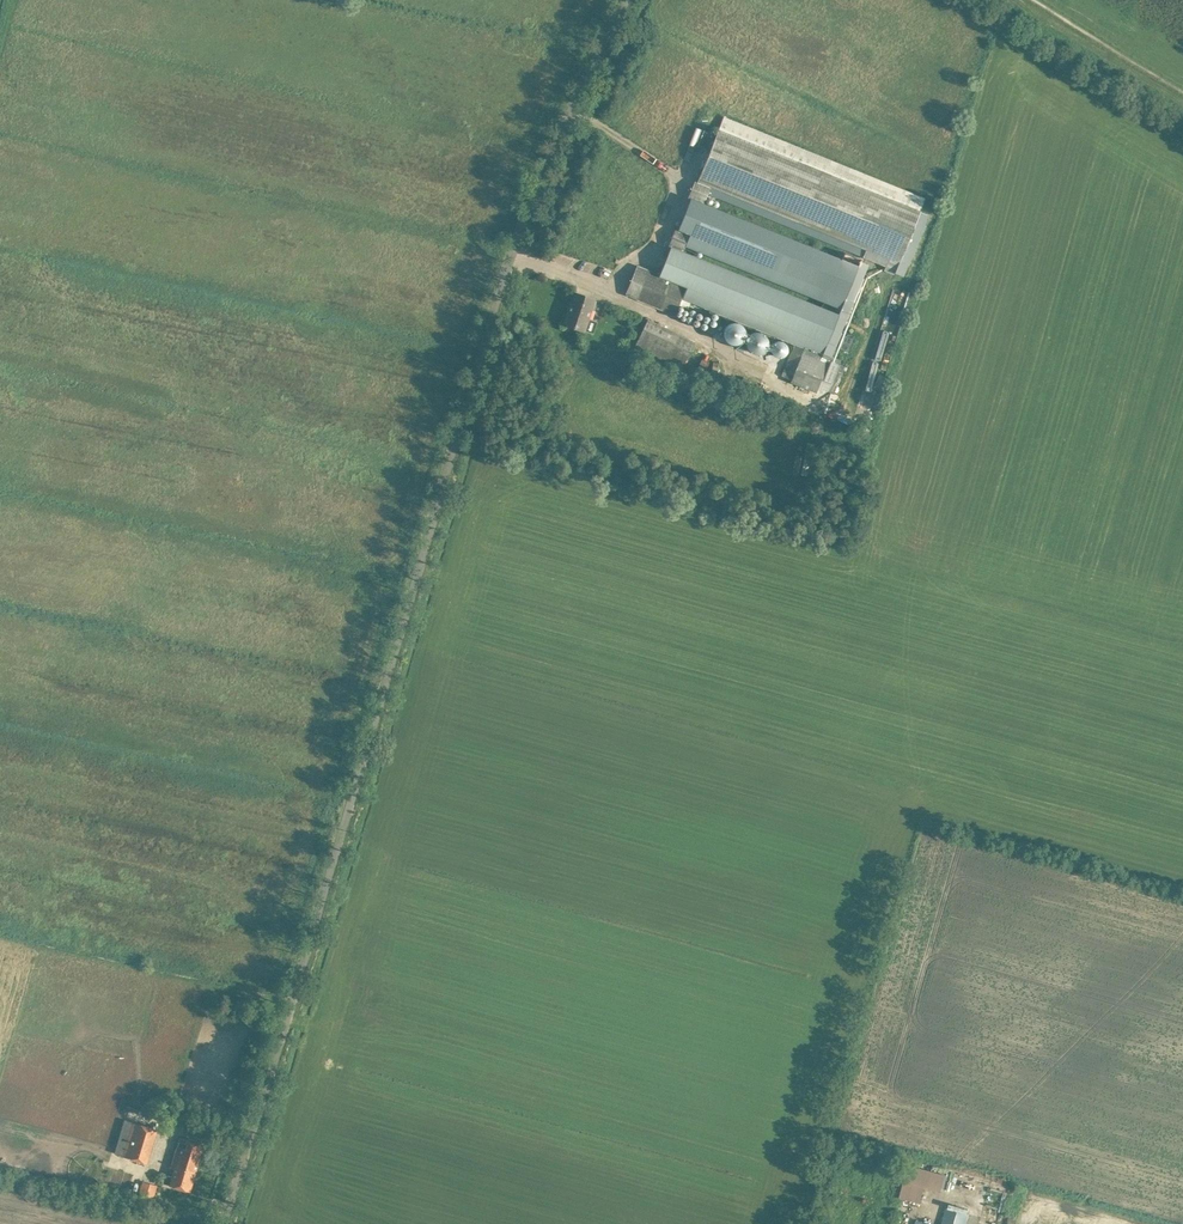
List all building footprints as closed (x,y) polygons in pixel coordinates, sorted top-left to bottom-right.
[(704,146),(711,117),(705,115),(698,145),(704,146)] [(710,186),(775,212),(772,219),(895,269),(919,209),(830,173),(832,166),(799,153),(796,159),(717,127),(698,177),(695,176),(687,198),(688,199),(678,226),(675,225),(666,247),(670,248),(659,275),(637,266),(625,294),(675,314),(679,304),(688,307),(690,301),(803,347),(790,381),(816,392),(828,390),(840,358),(832,355),(852,304),(848,302),(850,297),(845,296),(858,263),(703,201),(710,186)] [(564,324),(584,330),(594,299),(575,292),(564,324)] [(651,353),(664,325),(647,317),(634,345),(651,353)] [(723,330),(723,332),(723,335),(724,337),(726,340),(729,342),(732,343),(735,343),(737,343),(740,342),(742,341),(744,338),(745,336),(745,332),(745,329),(744,327),(742,324),(740,323),(737,322),(735,321),(732,322),(729,323),(726,325),(724,327),(723,330)] [(707,324),(705,329),(714,333),(716,329),(707,324)] [(768,342),(768,341),(768,340),(768,339),(767,338),(767,337),(766,336),(766,335),(765,334),(764,333),(763,332),(762,331),(761,331),(760,331),(759,330),(758,330),(756,330),(755,330),(754,331),(753,331),(752,331),(751,332),(750,333),(749,334),(748,335),(748,336),(747,337),(747,338),(746,339),(746,340),(746,341),(746,342),(746,344),(747,345),(747,346),(748,347),(748,348),(749,349),(750,350),(751,350),(752,351),(753,351),(754,352),(755,352),(756,352),(758,352),(759,352),(760,352),(761,351),(762,351),(763,350),(764,350),(765,349),(766,348),(766,347),(767,346),(767,345),(768,344),(768,342)] [(114,1152),(146,1162),(157,1128),(124,1118),(114,1152)] [(170,1185),(178,1187),(189,1191),(204,1143),(181,1136),(171,1167),(175,1168),(170,1185)] [(943,1189),(947,1171),(908,1162),(899,1196),(920,1201),(924,1184),(943,1189)] [(137,1202),(150,1205),(156,1185),(143,1180),(137,1202)] [(968,1213),(947,1206),(942,1223),(965,1223),(968,1213)]
